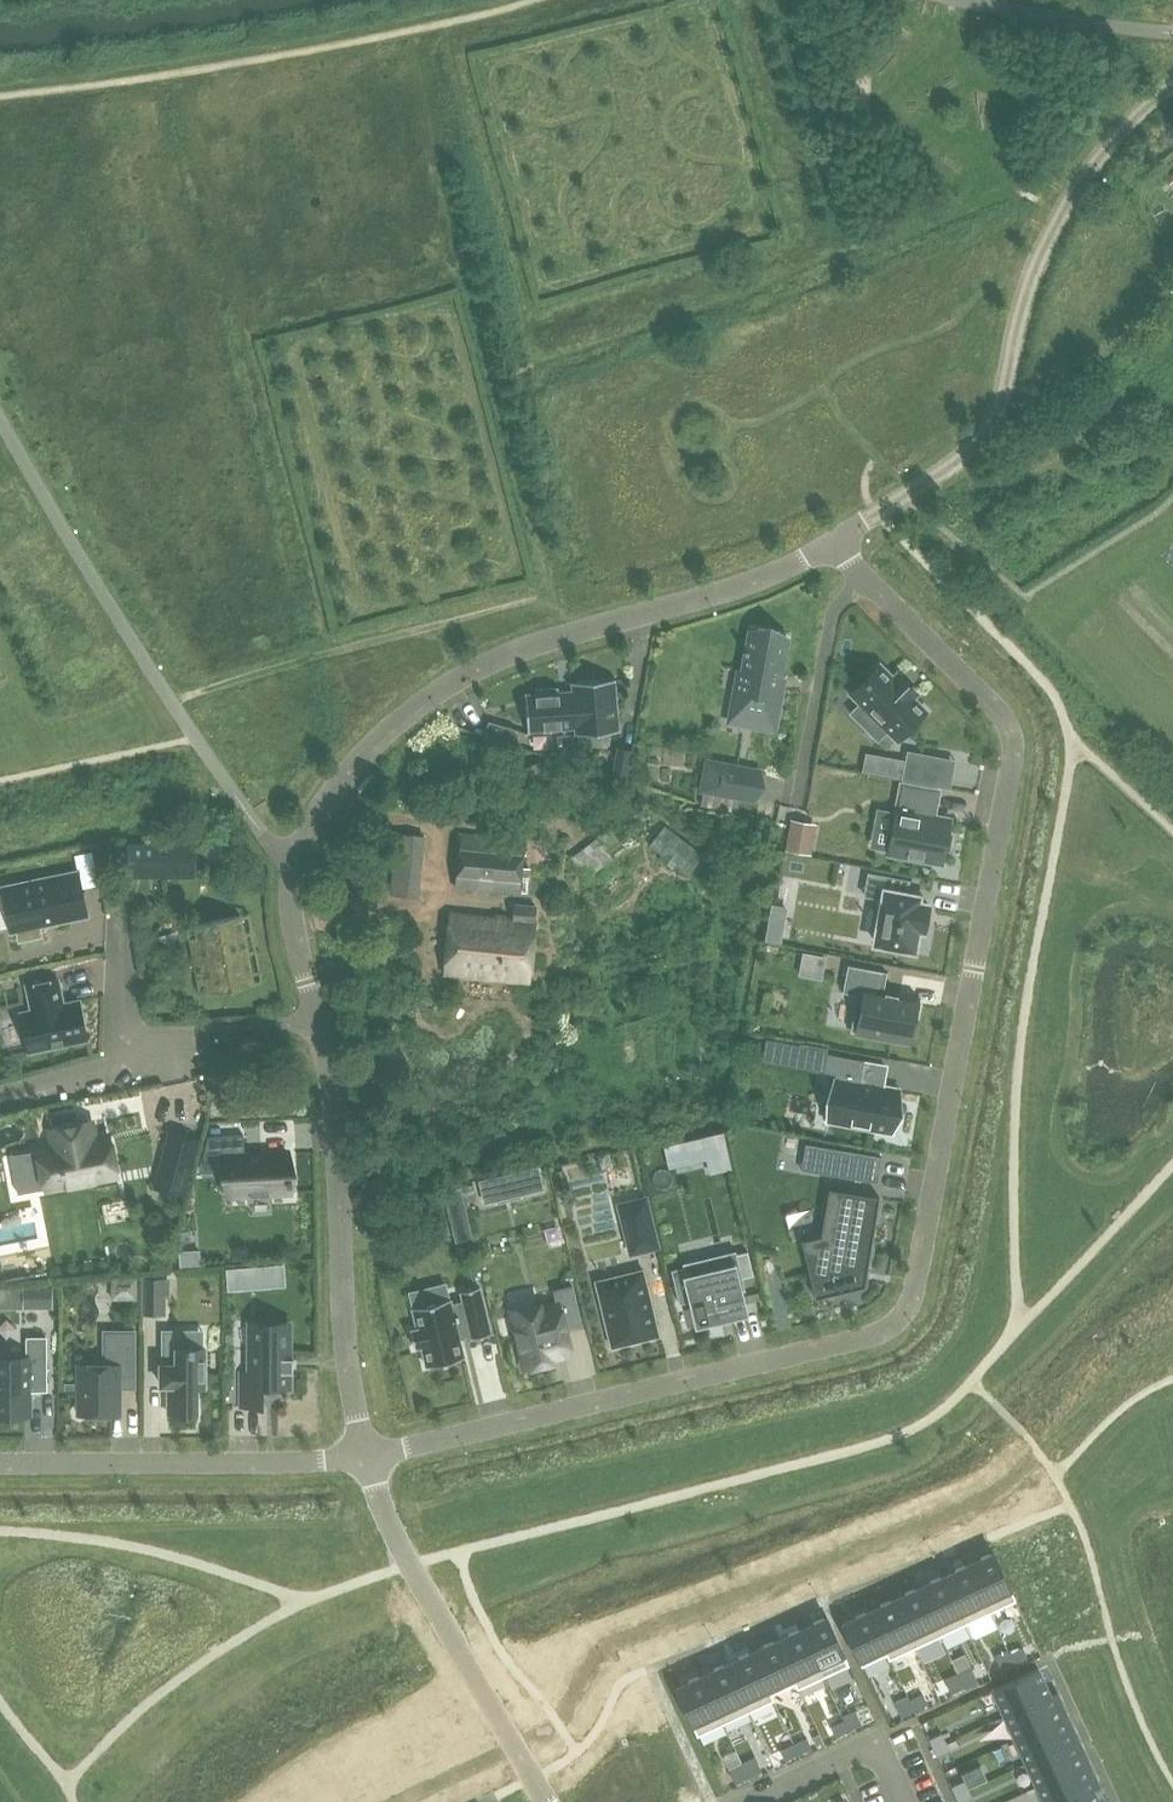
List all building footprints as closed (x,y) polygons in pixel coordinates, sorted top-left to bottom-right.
[(757,632),(750,631),(747,649),(745,648),(744,652),(746,652),(743,671),(755,673),(751,693),(735,690),(729,719),(774,728),(782,687),(777,686),(786,637),(780,636),(781,631),(758,627),(757,632)] [(879,664),(851,692),(897,739),(925,710),(912,697),(916,693),(897,673),(893,677),(879,664)] [(574,732),(574,734),(620,730),(620,729),(618,729),(616,697),(607,698),(606,680),(616,680),(616,678),(570,682),(570,683),(572,683),(572,690),(575,727),(575,732),(574,732)] [(525,692),(528,732),(529,732),(529,730),(575,727),(572,690),(571,690),(571,693),(559,694),(558,686),(535,688),(535,693),(526,693),(526,692),(525,692)] [(516,729),(488,720),(483,735),(511,744),(516,729)] [(612,774),(627,777),(633,748),(617,745),(612,774)] [(921,782),(927,753),(907,749),(905,758),(902,777),(902,778),(921,782)] [(734,795),(739,766),(708,760),(703,789),(704,789),(701,804),(735,810),(738,796),(734,795)] [(947,832),(949,820),(930,817),(932,807),(934,808),(938,789),(901,782),(888,851),(942,860),(944,848),(949,849),(952,833),(947,832)] [(810,853),(813,838),(805,837),(808,823),(791,820),(786,849),(810,853)] [(402,830),(392,893),(417,896),(426,834),(402,830)] [(519,893),(521,877),(528,877),(529,867),(522,867),(525,840),(520,840),(521,834),(514,834),(514,839),(460,833),(455,887),(519,893)] [(195,842),(143,842),(126,842),(126,877),(143,877),(195,877),(195,842)] [(599,844),(574,863),(586,879),(613,860),(599,844)] [(87,915),(79,871),(3,887),(11,930),(16,929),(19,941),(43,937),(40,924),(87,915)] [(868,872),(864,894),(883,898),(875,942),(913,949),(917,927),(924,929),(929,904),(917,902),(918,895),(906,893),(909,880),(868,872)] [(451,913),(445,972),(528,980),(534,922),(535,906),(514,904),(512,920),(451,913)] [(240,915),(195,923),(186,925),(188,934),(197,983),(199,993),(262,981),(249,913),(240,915)] [(783,923),(767,920),(764,938),(779,941),(783,923)] [(799,969),(822,973),(825,955),(802,951),(799,969)] [(873,1034),(873,1035),(908,1042),(913,1017),(918,1017),(921,1000),(897,995),(898,994),(884,991),(884,993),(883,992),(886,971),(848,964),(842,991),(857,994),(850,1030),(873,1034)] [(32,1009),(20,1012),(28,1051),(87,1038),(79,999),(63,1003),(57,978),(26,984),(32,1009)] [(763,1059),(797,1065),(801,1043),(767,1037),(763,1059)] [(892,1130),(900,1090),(860,1082),(864,1059),(827,1052),(823,1071),(835,1073),(827,1118),(892,1130)] [(38,1149),(10,1155),(18,1193),(45,1188),(46,1189),(116,1175),(109,1134),(94,1137),(91,1120),(88,1121),(76,1123),(49,1128),(52,1145),(38,1148),(38,1149)] [(707,1133),(712,1152),(727,1148),(723,1129),(707,1133)] [(225,1156),(226,1170),(227,1170),(229,1194),(238,1194),(290,1191),(290,1181),(291,1181),(291,1174),(289,1175),(288,1151),(279,1152),(279,1151),(245,1154),(243,1134),(207,1137),(207,1140),(202,1158),(225,1156)] [(882,1155),(805,1142),(801,1168),(878,1181),(882,1155)] [(161,1159),(154,1186),(154,1187),(155,1187),(184,1194),(192,1166),(162,1159),(161,1158),(161,1159)] [(543,1187),(539,1170),(538,1167),(538,1165),(479,1179),(480,1183),(480,1185),(484,1201),(543,1187)] [(444,1194),(444,1196),(449,1215),(466,1211),(461,1190),(460,1188),(460,1185),(443,1189),(444,1194)] [(855,1287),(858,1269),(866,1270),(880,1197),(829,1188),(821,1235),(801,1240),(815,1297),(855,1287)] [(619,1203),(630,1252),(657,1245),(646,1197),(619,1203)] [(734,1254),(740,1278),(753,1274),(747,1251),(734,1254)] [(698,1321),(719,1316),(747,1309),(745,1300),(734,1254),(671,1269),(679,1303),(693,1299),(698,1321)] [(228,1288),(248,1287),(246,1265),(226,1267),(228,1288)] [(596,1280),(611,1346),(658,1335),(643,1269),(596,1280)] [(145,1279),(145,1312),(162,1312),(162,1295),(162,1279),(145,1279)] [(539,1302),(510,1309),(524,1367),(552,1360),(551,1356),(556,1355),(555,1354),(566,1351),(566,1352),(570,1351),(564,1326),(581,1323),(572,1285),(554,1290),(557,1303),(540,1307),(539,1302)] [(52,1286),(23,1287),(23,1306),(52,1306),(52,1286)] [(451,1304),(449,1298),(412,1307),(417,1328),(410,1329),(414,1346),(421,1345),(426,1365),(464,1356),(458,1334),(470,1331),(472,1337),(490,1332),(479,1286),(461,1290),(463,1301),(451,1304)] [(262,1386),(288,1385),(288,1371),(291,1371),(291,1357),(288,1357),(288,1325),(255,1325),(255,1348),(252,1348),(253,1371),(241,1371),(241,1406),(262,1406),(262,1386)] [(117,1413),(117,1388),(117,1377),(134,1377),(134,1330),(103,1330),(103,1364),(80,1364),(80,1413),(117,1413)] [(161,1380),(161,1384),(168,1384),(168,1412),(196,1412),(196,1387),(204,1387),(204,1347),(202,1347),(193,1347),(193,1344),(188,1344),(188,1347),(180,1347),(180,1330),(163,1330),(162,1363),(160,1363),(160,1367),(161,1380)] [(46,1384),(46,1337),(27,1337),(27,1356),(0,1357),(0,1413),(29,1413),(29,1384),(46,1384)] [(993,1551),(967,1563),(990,1611),(1016,1599),(993,1551)] [(967,1563),(942,1575),(965,1623),(990,1611),(967,1563)] [(942,1575),(917,1587),(940,1635),(965,1623),(942,1575)] [(917,1587),(892,1598),(915,1646),(940,1635),(917,1587)] [(892,1598),(867,1610),(890,1658),(915,1646),(892,1598)] [(867,1610),(841,1622),(861,1665),(886,1653),(889,1659),(890,1658),(867,1610)] [(827,1615),(801,1628),(823,1676),(849,1664),(827,1615)] [(801,1628),(776,1639),(798,1687),(823,1676),(801,1628)] [(776,1639),(751,1651),(773,1699),(774,1699),(772,1693),(795,1683),(797,1688),(798,1687),(776,1639)] [(1023,1647),(1010,1653),(1014,1662),(1027,1656),(1023,1647)] [(1008,1649),(994,1655),(1000,1669),(1014,1662),(1010,1653),(1008,1649)] [(751,1651),(726,1663),(748,1711),(773,1699),(751,1651)] [(726,1663),(701,1674),(723,1722),(748,1711),(726,1663)] [(971,1666),(957,1672),(964,1686),(977,1679),(971,1666)] [(1038,1668),(993,1689),(1004,1714),(1049,1693),(1038,1668)] [(957,1672),(944,1679),(950,1692),(964,1686),(957,1672)] [(701,1674),(675,1687),(697,1735),(723,1722),(701,1674)] [(1049,1693),(1004,1714),(1015,1738),(1060,1717),(1049,1693)] [(923,1694),(910,1700),(914,1709),(927,1703),(923,1694)] [(908,1696),(894,1702),(901,1715),(914,1709),(910,1700),(908,1696)] [(855,1709),(842,1716),(844,1720),(848,1729),(862,1723),(855,1709)] [(1060,1717),(1015,1738),(1026,1762),(1071,1741),(1060,1717)] [(844,1720),(831,1726),(835,1735),(848,1729),(844,1720)] [(942,1732),(928,1738),(932,1747),(946,1741),(942,1732)] [(807,1737),(794,1744),(798,1752),(811,1746),(807,1737)] [(946,1741),(932,1747),(936,1756),(950,1750),(946,1741)] [(1071,1741),(1026,1762),(1037,1785),(1082,1765),(1071,1741)] [(794,1744),(780,1750),(785,1759),(798,1752),(794,1744)] [(755,1756),(742,1762),(748,1776),(761,1770),(755,1756)] [(742,1762),(729,1769),(735,1782),(748,1776),(742,1762)] [(1037,1785),(1044,1801),(1063,1801),(1093,1788),(1082,1765),(1037,1785)] [(964,1780),(950,1786),(955,1795),(968,1788),(964,1780)] [(955,1795),(958,1801),(962,1801),(972,1797),(968,1788),(955,1795)] [(1063,1801),(1099,1801),(1093,1788),(1063,1801)]
